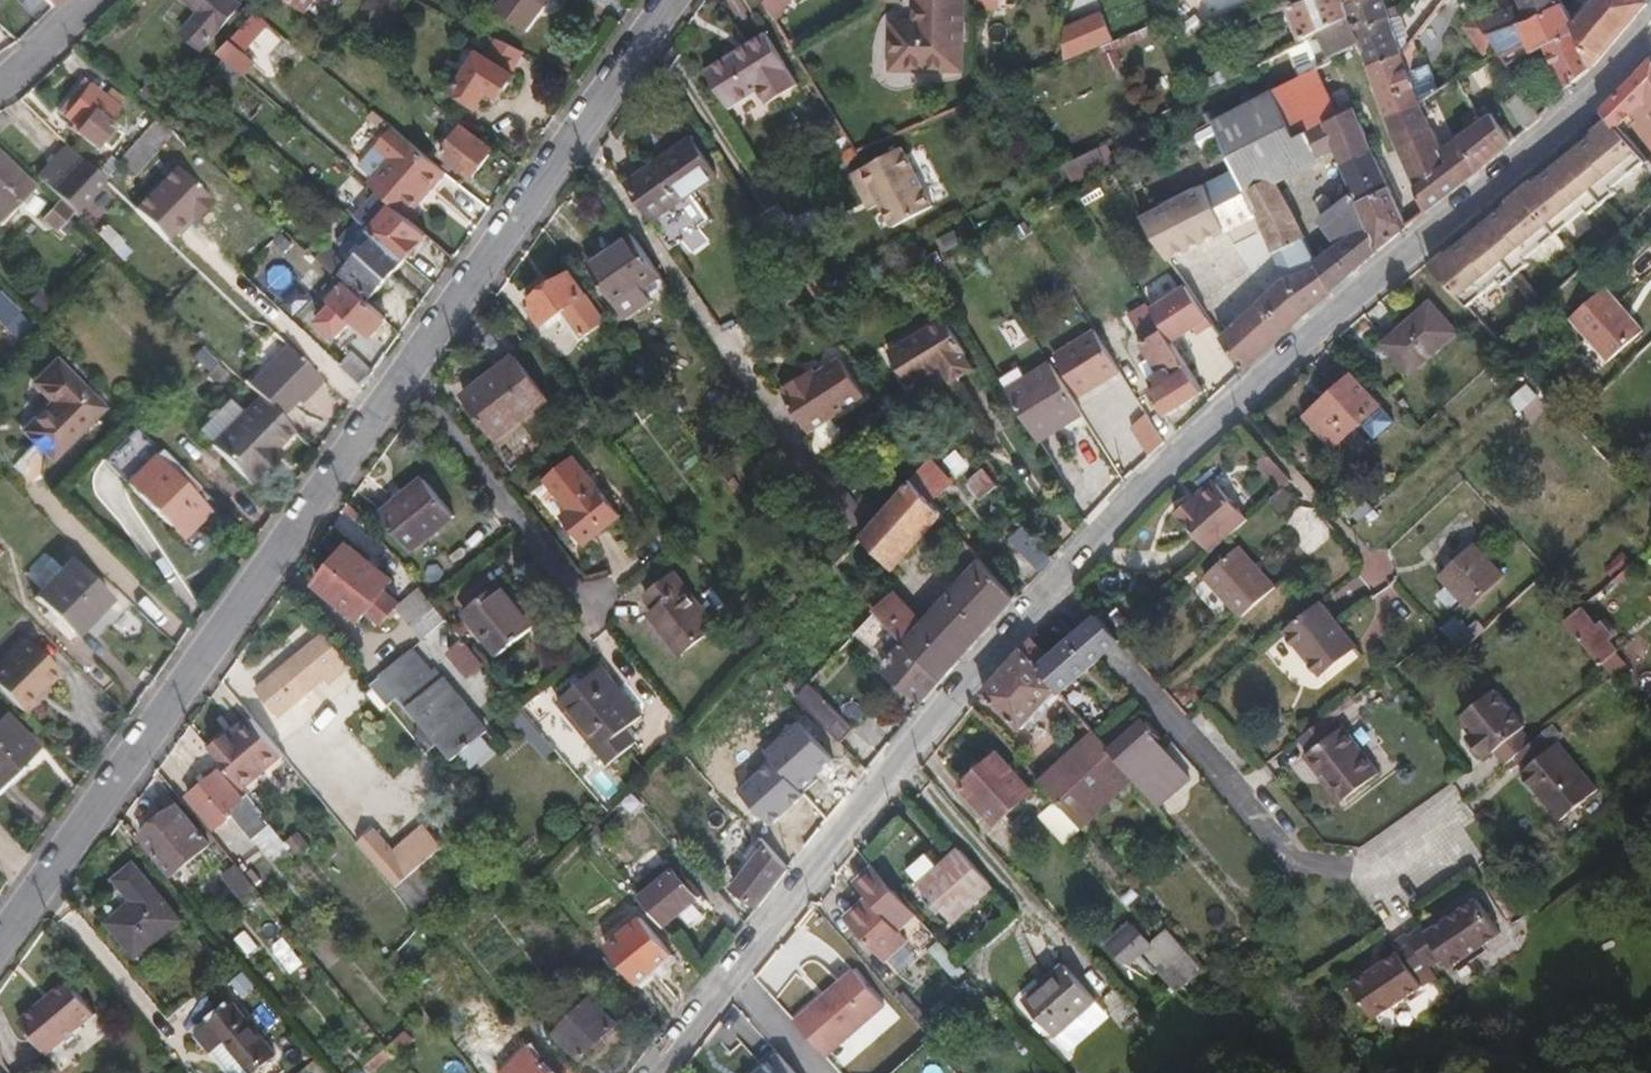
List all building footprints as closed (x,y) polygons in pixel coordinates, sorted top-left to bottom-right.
[(51,8),(60,0),(43,0),(51,8)] [(242,6),(234,0),(184,0),(200,13),(182,34),(204,52),(242,6)] [(314,0),(289,0),(306,12),(314,0)] [(774,20),(789,0),(762,0),(774,20)] [(965,19),(965,0),(915,0),(915,22),(892,22),(891,70),(964,72),(965,19)] [(1004,0),(979,0),(979,11),(1004,12),(1004,0)] [(1349,6),(1365,0),(1312,0),(1291,8),(1305,40),(1310,39),(1353,18),(1349,6)] [(1385,0),(1365,0),(1349,6),(1353,18),(1310,39),(1311,41),(1323,66),(1362,46),(1357,32),(1392,19),(1385,0)] [(1562,0),(1520,0),(1521,6),(1476,20),(1488,36),(1520,23),(1563,4),(1562,0)] [(1650,2),(1647,0),(1594,0),(1572,26),(1595,68),(1650,2)] [(1595,68),(1572,26),(1563,4),(1520,23),(1535,53),(1546,47),(1567,92),(1595,68)] [(263,52),(276,36),(269,30),(272,25),(256,12),(218,54),(245,78),(256,63),(254,62),(258,59),(257,54),(260,50),(263,52)] [(802,34),(788,12),(774,20),(789,43),(802,34)] [(1404,53),(1392,19),(1357,32),(1362,46),(1369,67),(1404,53)] [(1496,47),(1488,36),(1476,20),(1464,30),(1485,56),(1496,47)] [(798,86),(787,68),(765,33),(745,45),(748,49),(739,55),(735,51),(704,71),(728,110),(757,91),(765,105),(798,86)] [(514,76),(512,74),(525,54),(492,37),(481,54),(479,53),(454,91),(479,109),(489,93),(498,100),(514,76)] [(1323,66),(1311,41),(1306,43),(1295,49),(1306,75),(1323,66)] [(1356,108),(1344,80),(1369,67),(1362,46),(1323,66),(1306,75),(1326,122),(1356,108)] [(1421,102),(1409,70),(1404,53),(1369,67),(1386,116),(1420,104),(1421,102)] [(1603,110),(1610,117),(1622,129),(1633,118),(1650,137),(1650,62),(1603,110)] [(1439,90),(1429,63),(1409,70),(1421,102),(1439,90)] [(106,124),(124,101),(110,90),(103,98),(83,83),(59,112),(79,128),(75,133),(94,149),(98,143),(108,150),(120,135),(106,124)] [(168,102),(149,86),(140,97),(159,113),(168,102)] [(1279,186),(1339,155),(1370,139),(1356,108),(1326,122),(1298,137),(1275,91),(1215,123),(1236,170),(1257,215),(1273,254),(1307,240),(1279,186)] [(1540,118),(1524,91),(1508,102),(1528,131),(1540,118)] [(1481,172),(1460,139),(1444,150),(1423,107),(1421,102),(1420,104),(1386,116),(1428,213),(1481,172)] [(1515,143),(1494,114),(1460,139),(1481,172),(1515,143)] [(1613,189),(1649,159),(1622,129),(1610,117),(1594,131),(1597,133),(1566,158),(1604,204),(1617,193),(1613,189)] [(137,172),(174,131),(160,119),(124,159),(133,167),(137,172)] [(377,175),(374,177),(369,185),(393,205),(408,218),(448,172),(392,126),(377,145),(391,156),(377,175)] [(472,179),(493,151),(463,127),(441,156),(472,179)] [(654,221),(717,176),(691,139),(628,183),(654,221)] [(1409,228),(1370,139),(1339,155),(1359,202),(1377,249),(1380,251),(1409,228)] [(105,182),(67,146),(38,178),(60,199),(74,214),(105,182)] [(897,227),(902,224),(934,207),(902,148),(854,175),(873,209),(884,203),(897,227)] [(1064,168),(1071,181),(1106,163),(1099,149),(1064,168)] [(29,189),(0,158),(0,217),(29,189)] [(1604,204),(1566,158),(1536,185),(1533,182),(1520,192),(1556,236),(1587,210),(1591,215),(1604,204)] [(1257,215),(1236,170),(1142,218),(1170,259),(1257,215)] [(1556,236),(1520,192),(1507,203),(1510,206),(1479,232),(1516,276),(1529,266),(1525,261),(1556,236)] [(70,222),(75,215),(74,214),(60,199),(42,220),(56,233),(68,220),(70,222)] [(428,236),(408,218),(393,205),(382,218),(357,199),(348,210),(358,219),(378,237),(406,260),(428,236)] [(1377,249),(1359,202),(1336,212),(1348,239),(1317,262),(1332,291),(1380,251),(1377,249)] [(372,298),(406,260),(378,237),(358,219),(338,242),(358,259),(351,267),(326,247),(317,258),(341,278),(344,275),(372,298)] [(123,243),(106,227),(99,235),(115,251),(123,243)] [(1516,276),(1479,232),(1449,257),(1446,255),(1431,267),(1468,308),(1499,283),(1503,286),(1516,276)] [(662,277),(643,250),(633,236),(588,267),(618,308),(662,277)] [(1317,262),(1307,240),(1273,254),(1285,279),(1317,262)] [(131,251),(123,243),(115,251),(123,259),(131,251)] [(1305,315),(1332,291),(1317,262),(1285,279),(1291,292),(1305,315)] [(604,320),(585,294),(571,274),(527,305),(543,327),(561,314),(578,338),(604,320)] [(1244,371),(1305,315),(1291,292),(1285,279),(1222,338),(1244,371)] [(388,320),(365,300),(346,283),(340,289),(331,282),(321,292),(334,304),(318,323),(337,339),(353,321),(373,338),(388,320)] [(1642,332),(1604,289),(1568,321),(1606,364),(1642,332)] [(0,298),(0,321),(12,333),(21,341),(32,330),(0,298)] [(1411,374),(1458,333),(1432,303),(1385,344),(1411,374)] [(1205,394),(1187,364),(1158,319),(1137,332),(1162,374),(1149,382),(1154,392),(1152,393),(1167,416),(1205,394)] [(969,356),(958,340),(945,320),(890,354),(914,391),(942,373),(951,386),(974,371),(966,358),(969,356)] [(1095,329),(1053,355),(1080,400),(1122,375),(1095,329)] [(10,351),(0,340),(0,361),(10,351)] [(286,345),(281,350),(247,384),(259,396),(280,416),(318,377),(286,345)] [(373,371),(351,352),(339,365),(362,386),(373,371)] [(549,402),(514,356),(462,395),(498,441),(549,402)] [(841,359),(815,377),(812,373),(781,393),(810,436),(867,397),(841,359)] [(53,461),(105,409),(57,361),(48,368),(33,384),(52,403),(23,432),(36,446),(53,461)] [(1039,442),(1083,414),(1051,363),(1007,391),(1039,442)] [(1335,449),(1382,407),(1353,375),(1306,417),(1335,449)] [(199,430),(213,443),(252,482),(284,450),(278,445),(293,429),(280,416),(259,396),(243,413),(229,399),(199,430)] [(1292,481),(1267,453),(1260,459),(1285,488),(1292,481)] [(621,517),(572,457),(543,480),(568,511),(560,517),(584,546),(621,517)] [(210,513),(186,489),(154,458),(128,483),(184,539),(210,513)] [(984,497),(997,488),(987,475),(975,485),(984,497)] [(413,551),(455,517),(423,479),(381,513),(413,551)] [(1213,479),(1194,497),(1175,514),(1212,553),(1250,519),(1218,484),(1213,479)] [(943,516),(910,481),(893,500),(860,536),(894,572),(943,516)] [(950,539),(956,532),(950,525),(943,533),(950,539)] [(1042,548),(1023,528),(1010,540),(1018,550),(1039,573),(1052,560),(1042,548)] [(943,679),(1016,599),(966,542),(954,556),(970,574),(924,624),(895,592),(874,611),(876,613),(892,631),(912,650),(924,661),(943,679)] [(350,544),(332,566),(316,586),(361,622),(369,612),(385,625),(398,608),(418,630),(439,613),(418,588),(403,604),(386,591),(394,580),(350,544)] [(1275,587),(1239,546),(1204,578),(1241,618),(1275,587)] [(1468,609),(1491,587),(1503,576),(1475,546),(1440,579),(1449,587),(1440,597),(1450,607),(1459,599),(1468,609)] [(1615,582),(1635,567),(1624,553),(1604,567),(1615,582)] [(113,601),(96,583),(71,559),(35,596),(78,637),(113,601)] [(717,627),(707,615),(675,573),(645,597),(655,611),(648,617),(679,656),(717,627)] [(536,626),(500,583),(462,614),(498,656),(536,626)] [(1356,651),(1340,632),(1318,605),(1284,633),(1309,665),(1321,679),(1356,651)] [(1610,641),(1614,637),(1601,622),(1597,625),(1582,607),(1566,621),(1603,666),(1619,651),(1610,641)] [(943,679),(924,661),(912,650),(892,631),(876,613),(866,623),(881,639),(875,647),(891,661),(883,671),(924,702),(943,679)] [(1097,616),(1072,640),(1095,664),(1120,642),(1118,640),(1113,634),(1097,616)] [(1475,640),(1455,617),(1441,630),(1442,631),(1462,653),(1475,640)] [(279,718),(324,679),(329,684),(350,665),(325,634),(257,692),(279,718)] [(21,716),(65,677),(28,636),(0,661),(0,693),(21,716)] [(1032,640),(1022,649),(1058,691),(1061,694),(1095,664),(1072,640),(1050,658),(1032,640)] [(484,665),(464,641),(449,653),(470,678),(484,665)] [(1023,730),(1058,691),(1022,649),(982,693),(1023,730)] [(487,730),(451,688),(436,669),(432,673),(413,651),(383,676),(453,758),(487,730)] [(643,716),(620,689),(602,666),(557,702),(608,765),(637,742),(627,729),(643,716)] [(855,731),(809,685),(795,698),(808,711),(841,745),(855,731)] [(1532,743),(1522,731),(1524,729),(1493,692),(1463,716),(1475,730),(1467,737),(1487,760),(1495,753),(1505,766),(1516,756),(1532,743)] [(38,748),(7,715),(0,721),(0,786),(38,748)] [(277,748),(252,719),(237,732),(235,729),(217,743),(233,762),(249,749),(260,762),(277,748)] [(1380,774),(1344,727),(1337,732),(1327,719),(1299,741),(1309,753),(1304,757),(1307,762),(1321,780),(1326,776),(1345,802),(1380,774)] [(1170,772),(1146,744),(1156,735),(1144,720),(1109,750),(1112,754),(1142,789),(1159,808),(1190,780),(1177,765),(1170,772)] [(1058,804),(1112,754),(1109,750),(1095,733),(1062,762),(1040,783),(1058,804)] [(1596,791),(1558,744),(1555,747),(1543,734),(1532,743),(1516,756),(1527,768),(1521,774),(1560,822),(1596,791)] [(996,825),(1033,792),(999,754),(962,787),(996,825)] [(287,842),(247,794),(244,797),(221,771),(190,796),(217,829),(234,815),(269,856),(287,842)] [(174,875),(212,843),(180,805),(143,837),(174,875)] [(758,908),(789,868),(784,863),(766,844),(724,897),(738,914),(749,900),(758,908)] [(416,912),(449,885),(435,869),(451,856),(443,847),(396,887),(416,912)] [(993,888),(978,872),(959,850),(920,885),(933,901),(954,923),(993,888)] [(137,957),(181,919),(134,862),(115,878),(133,900),(108,922),(137,957)] [(254,888),(236,865),(224,875),(243,897),(254,888)] [(866,896),(856,906),(843,917),(882,963),(906,942),(896,932),(906,923),(912,931),(922,923),(872,866),(853,882),(866,896)] [(699,900),(674,871),(639,899),(664,928),(699,900)] [(1449,969),(1500,934),(1477,899),(1426,933),(1422,928),(1408,938),(1429,969),(1432,966),(1443,960),(1449,969)] [(640,986),(674,958),(640,918),(606,946),(640,986)] [(1126,968),(1151,946),(1134,926),(1108,948),(1126,968)] [(1205,971),(1181,944),(1169,930),(1153,943),(1168,959),(1157,970),(1177,993),(1205,971)] [(1429,969),(1408,938),(1406,935),(1393,944),(1398,952),(1350,985),(1373,1021),(1422,987),(1419,983),(1432,974),(1429,969)] [(965,972),(939,942),(927,951),(954,982),(965,972)] [(1096,1003),(1063,964),(1022,1001),(1056,1037),(1096,1003)] [(880,1008),(846,969),(795,1013),(828,1053),(880,1008)] [(50,1056),(99,1014),(71,982),(22,1022),(50,1056)] [(582,1060),(616,1024),(591,999),(556,1034),(582,1060)] [(275,1054),(234,1006),(199,1034),(213,1050),(226,1040),(253,1072),(275,1054)] [(395,1059),(413,1041),(405,1032),(388,1049),(395,1059)] [(758,1072),(796,1072),(779,1054),(758,1072)] [(535,1061),(523,1072),(548,1072),(535,1061)]
